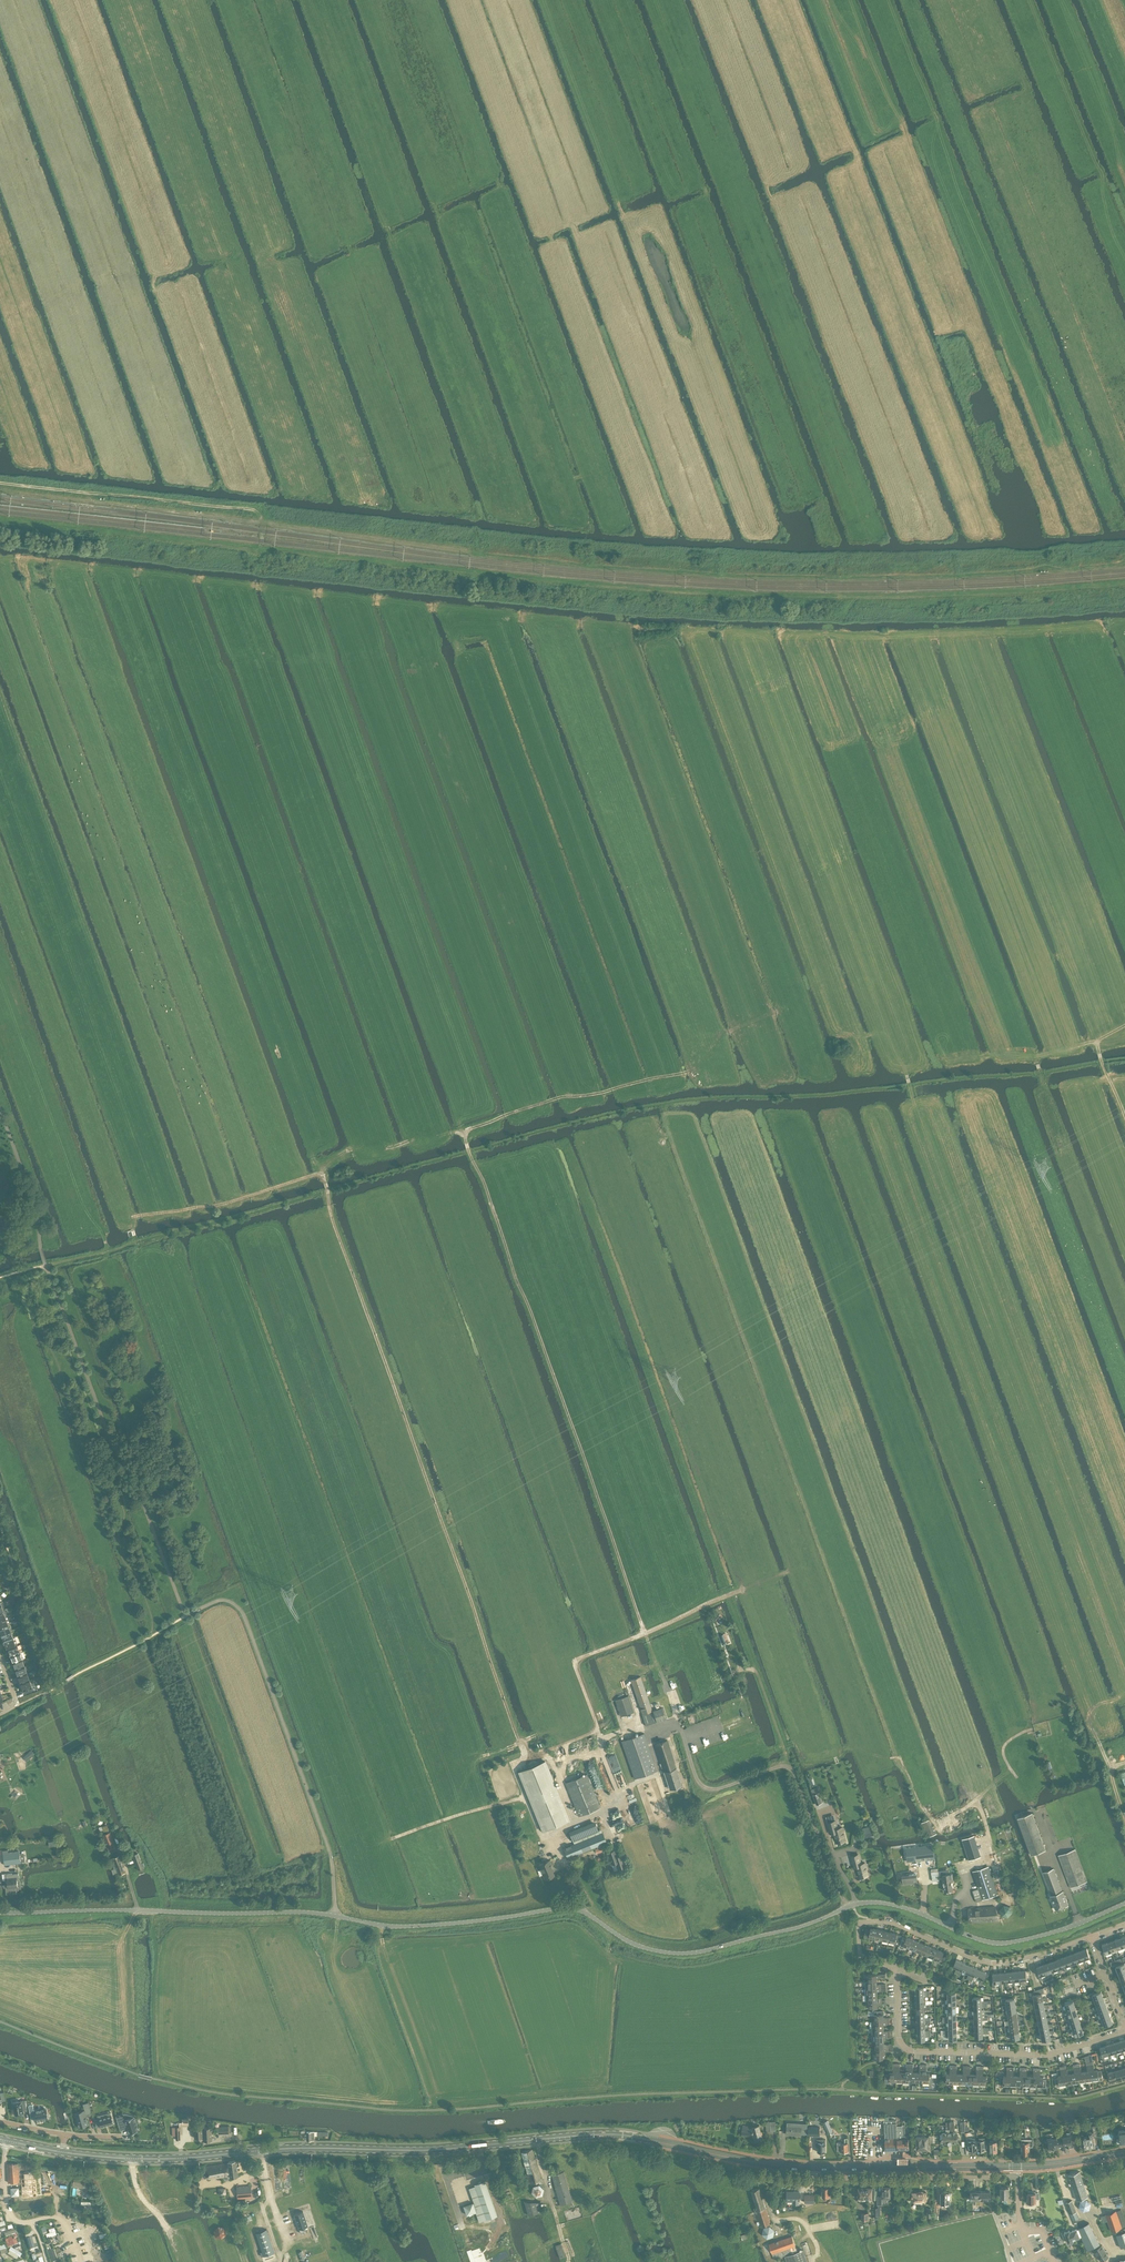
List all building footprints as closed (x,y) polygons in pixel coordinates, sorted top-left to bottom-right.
[(0,1618),(0,1626),(7,1623),(9,1622),(7,1616),(5,1616),(0,1618)] [(0,1626),(0,1632),(0,1633),(10,1630),(12,1629),(9,1622),(7,1623),(0,1626)] [(10,1630),(0,1633),(3,1640),(12,1637),(10,1630)] [(12,1637),(3,1640),(5,1647),(6,1647),(8,1649),(17,1645),(14,1636),(12,1637)] [(17,1645),(8,1649),(10,1656),(20,1653),(17,1645)] [(20,1653),(10,1656),(13,1663),(22,1659),(24,1659),(22,1652),(20,1653)] [(22,1659),(13,1663),(15,1670),(24,1666),(22,1659)] [(24,1666),(15,1670),(17,1677),(27,1673),(24,1666)] [(27,1673),(17,1677),(20,1683),(29,1680),(27,1673)] [(631,1680),(643,1715),(642,1715),(646,1726),(666,1719),(662,1708),(653,1711),(641,1677),(631,1680)] [(29,1680),(20,1683),(22,1691),(23,1690),(24,1693),(32,1691),(33,1690),(32,1687),(34,1686),(32,1680),(29,1680)] [(621,1717),(634,1712),(628,1696),(616,1700),(621,1717)] [(621,1742),(635,1779),(657,1771),(650,1751),(644,1734),(621,1742)] [(669,1789),(682,1785),(677,1768),(676,1768),(668,1741),(655,1745),(661,1763),(660,1764),(661,1767),(662,1767),(664,1772),(669,1789)] [(23,1758),(26,1761),(34,1754),(31,1751),(23,1758)] [(569,1820),(544,1761),(518,1771),(543,1831),(569,1820)] [(601,1808),(587,1774),(565,1783),(579,1817),(601,1808)] [(818,1789),(812,1791),(813,1795),(816,1804),(821,1803),(818,1793),(819,1792),(818,1789)] [(12,1794),(10,1797),(14,1800),(16,1801),(20,1794),(18,1793),(17,1794),(16,1793),(14,1796),(12,1794)] [(1018,1818),(1031,1855),(1046,1849),(1032,1813),(1018,1818)] [(594,1821),(568,1832),(572,1841),(598,1831),(594,1821)] [(844,1832),(844,1831),(844,1829),(843,1828),(842,1827),(836,1829),(834,1821),(828,1823),(830,1834),(834,1833),(837,1843),(846,1841),(844,1832)] [(870,1826),(862,1828),(863,1832),(864,1838),(870,1836),(869,1834),(872,1833),(870,1826)] [(110,1832),(103,1835),(110,1852),(117,1850),(110,1832)] [(563,1849),(567,1859),(607,1843),(603,1832),(563,1849)] [(930,1848),(896,1852),(898,1864),(931,1859),(930,1848)] [(1058,1856),(1070,1887),(1087,1881),(1075,1849),(1058,1856)] [(3,1853),(4,1865),(21,1863),(21,1862),(25,1862),(24,1853),(20,1853),(19,1851),(8,1853),(8,1850),(3,1851),(3,1853)] [(624,1868),(626,1867),(622,1855),(617,1856),(615,1850),(608,1853),(611,1862),(615,1861),(618,1870),(620,1869),(620,1870),(624,1868)] [(133,1855),(138,1870),(143,1868),(143,1867),(144,1867),(143,1863),(142,1863),(138,1853),(133,1855)] [(114,1869),(117,1868),(119,1874),(125,1872),(121,1861),(119,1855),(110,1858),(114,1869)] [(857,1867),(857,1868),(860,1878),(868,1876),(865,1863),(860,1864),(857,1855),(851,1856),(854,1868),(857,1867)] [(545,1879),(555,1875),(551,1868),(553,1867),(550,1860),(539,1865),(545,1879)] [(946,1860),(937,1862),(938,1869),(947,1867),(946,1860)] [(987,1867),(972,1872),(978,1889),(972,1891),(976,1902),(996,1895),(998,1894),(989,1866),(987,1867)] [(1063,1891),(1062,1892),(1054,1869),(1043,1873),(1051,1896),(1056,1910),(1068,1905),(1063,1891)] [(7,1881),(5,1881),(6,1894),(16,1893),(16,1887),(18,1887),(17,1880),(19,1880),(18,1874),(12,1874),(12,1873),(6,1874),(7,1881)] [(918,1882),(917,1874),(902,1876),(903,1880),(901,1881),(901,1884),(903,1884),(911,1883),(911,1882),(918,1881),(918,1882)] [(953,1881),(952,1874),(943,1875),(945,1891),(953,1890),(952,1884),(951,1881),(953,1881)] [(1004,1905),(999,1910),(1001,1916),(1004,1916),(1008,1917),(1012,1913),(1012,1912),(1010,1906),(1004,1905)] [(968,1909),(969,1923),(999,1920),(995,1906),(968,1909)] [(864,1936),(875,1939),(877,1929),(871,1928),(870,1931),(866,1930),(864,1936)] [(877,1929),(875,1939),(882,1940),(884,1931),(877,1929)] [(884,1931),(882,1940),(888,1942),(890,1932),(884,1931)] [(890,1932),(888,1942),(894,1943),(894,1945),(898,1946),(901,1936),(897,1935),(897,1934),(890,1932)] [(905,1946),(909,1948),(913,1939),(907,1937),(906,1939),(903,1937),(899,1947),(904,1949),(905,1946)] [(1115,1941),(1118,1949),(1124,1947),(1121,1938),(1115,1941)] [(913,1939),(909,1948),(915,1951),(919,1942),(913,1939)] [(1109,1943),(1112,1951),(1118,1949),(1115,1941),(1109,1943)] [(919,1942),(915,1951),(921,1953),(925,1944),(919,1942)] [(1105,1954),(1112,1951),(1109,1943),(1102,1945),(1105,1954)] [(925,1944),(921,1953),(927,1956),(931,1947),(925,1944)] [(931,1947),(927,1956),(934,1958),(937,1950),(931,1947)] [(1084,1960),(1082,1960),(1084,1964),(1086,1964),(1085,1959),(1090,1957),(1087,1949),(1081,1951),(1084,1960)] [(937,1950),(934,1958),(939,1961),(939,1963),(942,1964),(945,1957),(945,1955),(943,1954),(944,1952),(937,1950)] [(1077,1962),(1076,1962),(1078,1967),(1080,1966),(1078,1962),(1082,1960),(1084,1960),(1081,1951),(1074,1954),(1077,1962)] [(1071,1964),(1070,1965),(1072,1969),(1074,1968),(1072,1964),(1076,1962),(1077,1962),(1074,1954),(1068,1956),(1071,1964)] [(1065,1967),(1064,1967),(1065,1971),(1068,1971),(1066,1966),(1070,1965),(1071,1964),(1068,1956),(1062,1958),(1065,1967)] [(1059,1969),(1058,1969),(1059,1974),(1061,1973),(1060,1969),(1064,1967),(1065,1967),(1062,1958),(1056,1961),(1059,1969)] [(955,1973),(957,1974),(962,1962),(956,1960),(953,1966),(957,1968),(955,1973)] [(1052,1971),(1051,1972),(1053,1976),(1055,1975),(1053,1971),(1058,1969),(1059,1969),(1056,1961),(1049,1963),(1052,1971)] [(962,1962),(957,1974),(960,1976),(962,1970),(965,1972),(968,1965),(962,1962)] [(1046,1974),(1045,1974),(1047,1978),(1049,1978),(1047,1973),(1051,1972),(1052,1971),(1049,1963),(1043,1965),(1046,1974)] [(1118,1973),(1124,1970),(1124,1964),(1124,1963),(1116,1966),(1118,1973)] [(967,1979),(969,1980),(974,1968),(968,1965),(965,1972),(969,1974),(967,1979)] [(1046,1974),(1043,1965),(1037,1968),(1040,1976),(1039,1976),(1040,1981),(1041,1981),(1041,1983),(1043,1983),(1043,1980),(1041,1976),(1045,1974),(1046,1974)] [(974,1968),(969,1980),(972,1981),(974,1976),(978,1977),(981,1970),(974,1968)] [(987,1973),(981,1970),(978,1977),(981,1979),(979,1984),(981,1985),(987,1973)] [(1093,1996),(1095,2000),(1095,2001),(1103,1998),(1101,1992),(1093,1995),(1092,1994),(1088,1995),(1089,1998),(1093,1996)] [(1033,1995),(1034,2002),(1043,2000),(1043,2001),(1048,2000),(1047,1998),(1043,1999),(1042,1993),(1033,1995)] [(1006,2001),(1006,2005),(1007,2006),(1016,2005),(1015,1998),(1006,2000),(1006,1999),(1001,1999),(1001,2002),(1006,2001)] [(1095,2002),(1097,2006),(1097,2007),(1106,2004),(1103,1998),(1095,2001),(1095,2000),(1090,2001),(1091,2004),(1095,2002)] [(1034,2002),(1036,2008),(1044,2007),(1045,2008),(1049,2007),(1049,2005),(1054,2004),(1054,2003),(1044,2005),(1043,2001),(1043,2000),(1034,2002)] [(1065,2005),(1067,2010),(1067,2011),(1075,2008),(1073,2002),(1065,2004),(1065,2003),(1060,2004),(1061,2007),(1065,2005)] [(1098,2008),(1099,2012),(1100,2014),(1108,2010),(1106,2004),(1097,2007),(1097,2006),(1093,2008),(1093,2010),(1098,2008)] [(1036,2008),(1037,2015),(1046,2013),(1046,2014),(1050,2013),(1050,2011),(1045,2012),(1045,2008),(1044,2007),(1036,2008)] [(1067,2012),(1068,2016),(1069,2017),(1077,2015),(1075,2008),(1067,2011),(1067,2010),(1062,2011),(1063,2013),(1067,2012)] [(1100,2015),(1102,2018),(1102,2020),(1110,2017),(1108,2010),(1100,2014),(1099,2012),(1095,2014),(1096,2016),(1100,2015)] [(875,2015),(875,2021),(875,2022),(892,2021),(892,2018),(884,2018),(884,2014),(883,2014),(883,2011),(875,2011),(875,2015)] [(1037,2015),(1038,2021),(1047,2020),(1047,2021),(1052,2020),(1051,2018),(1047,2018),(1046,2014),(1046,2013),(1037,2015)] [(1069,2018),(1071,2022),(1071,2023),(1079,2021),(1077,2015),(1069,2017),(1068,2016),(1064,2017),(1065,2019),(1069,2018)] [(1113,2023),(1110,2017),(1102,2020),(1102,2018),(1097,2020),(1098,2022),(1103,2021),(1105,2026),(1113,2023)] [(1038,2021),(1040,2028),(1048,2026),(1048,2027),(1053,2027),(1053,2024),(1048,2025),(1047,2021),(1047,2020),(1038,2021)] [(1071,2024),(1073,2029),(1073,2030),(1081,2027),(1079,2021),(1071,2023),(1071,2022),(1066,2024),(1067,2026),(1071,2024)] [(1040,2028),(1041,2035),(1050,2033),(1050,2034),(1054,2033),(1054,2031),(1049,2032),(1048,2027),(1048,2026),(1040,2028)] [(1083,2034),(1081,2027),(1073,2030),(1073,2029),(1068,2030),(1069,2032),(1073,2031),(1075,2036),(1076,2039),(1081,2038),(1080,2035),(1083,2034)] [(1020,2038),(1019,2032),(1010,2033),(1010,2032),(1006,2032),(1006,2035),(1010,2034),(1011,2040),(1020,2038)] [(1051,2040),(1056,2040),(1055,2037),(1051,2038),(1050,2034),(1050,2033),(1041,2035),(1042,2041),(1051,2040)] [(1115,2052),(1114,2053),(1116,2057),(1118,2056),(1116,2052),(1120,2051),(1122,2050),(1119,2042),(1113,2044),(1115,2052)] [(1109,2054),(1108,2055),(1109,2059),(1111,2058),(1110,2054),(1114,2053),(1115,2052),(1113,2044),(1106,2046),(1109,2054)] [(1104,2056),(1108,2055),(1109,2054),(1106,2046),(1100,2048),(1103,2056),(1102,2056),(1103,2061),(1105,2060),(1104,2056)] [(885,2051),(893,2051),(893,2048),(876,2048),(876,2055),(873,2055),(873,2060),(883,2059),(883,2055),(885,2055),(885,2051)] [(1093,2062),(1090,2063),(1092,2080),(1099,2079),(1100,2081),(1102,2081),(1103,2081),(1102,2071),(1100,2071),(1098,2071),(1098,2070),(1095,2070),(1093,2062)] [(890,2081),(896,2081),(897,2064),(893,2063),(893,2072),(890,2072),(890,2074),(885,2074),(885,2083),(890,2083),(890,2081)] [(1087,2071),(1084,2072),(1086,2081),(1092,2080),(1090,2063),(1086,2063),(1087,2071)] [(1080,2064),(1076,2065),(1079,2082),(1086,2081),(1084,2072),(1081,2072),(1080,2064)] [(1114,2071),(1117,2080),(1123,2078),(1121,2069),(1122,2069),(1121,2065),(1118,2065),(1120,2070),(1116,2071),(1114,2071)] [(1067,2066),(1063,2067),(1066,2084),(1066,2086),(1073,2085),(1073,2083),(1071,2074),(1068,2074),(1067,2066)] [(1110,2081),(1117,2080),(1114,2071),(1116,2071),(1114,2066),(1112,2067),(1113,2072),(1108,2073),(1110,2081)] [(1003,2076),(1003,2078),(1001,2078),(1000,2086),(1003,2086),(1003,2085),(1010,2085),(1010,2067),(1007,2067),(1007,2076),(1003,2076)] [(1058,2078),(1056,2078),(1057,2086),(1060,2086),(1059,2085),(1066,2084),(1063,2067),(1060,2067),(1061,2075),(1058,2076),(1058,2078)] [(1037,2068),(1036,2086),(1043,2086),(1043,2088),(1046,2088),(1047,2079),(1044,2079),(1044,2077),(1040,2077),(1041,2068),(1037,2068)] [(25,2100),(11,2103),(12,2109),(14,2109),(15,2115),(24,2114),(23,2108),(26,2108),(25,2100)] [(86,2116),(92,2115),(88,2102),(83,2104),(85,2110),(75,2113),(79,2127),(88,2124),(86,2116)] [(33,2104),(29,2105),(30,2114),(33,2114),(34,2116),(35,2121),(48,2119),(47,2111),(45,2112),(45,2108),(35,2109),(35,2110),(34,2110),(33,2104)] [(110,2112),(98,2116),(97,2116),(98,2118),(98,2119),(99,2121),(95,2122),(97,2127),(100,2126),(101,2128),(106,2126),(106,2127),(108,2126),(114,2124),(111,2116),(112,2115),(111,2114),(110,2112)] [(124,2113),(116,2115),(120,2130),(127,2128),(129,2133),(139,2130),(137,2124),(139,2123),(138,2117),(135,2118),(135,2116),(134,2117),(134,2116),(124,2113)] [(832,2131),(831,2128),(827,2120),(823,2122),(829,2133),(832,2131)] [(898,2150),(898,2149),(897,2136),(897,2126),(897,2120),(884,2120),(885,2138),(885,2151),(898,2150)] [(954,2121),(949,2122),(949,2126),(950,2144),(951,2144),(952,2143),(952,2142),(957,2142),(957,2139),(958,2139),(959,2138),(959,2136),(958,2135),(957,2135),(956,2132),(953,2133),(953,2131),(954,2131),(954,2121)] [(1081,2144),(1081,2146),(1081,2148),(1082,2149),(1084,2148),(1084,2149),(1090,2148),(1092,2148),(1091,2148),(1095,2147),(1093,2136),(1099,2136),(1097,2127),(1096,2124),(1095,2124),(1094,2121),(1090,2121),(1091,2125),(1092,2128),(1092,2131),(1087,2132),(1087,2133),(1087,2136),(1083,2137),(1084,2144),(1081,2144)] [(787,2126),(786,2135),(801,2135),(801,2133),(807,2134),(807,2124),(804,2123),(802,2123),(802,2127),(795,2126),(795,2123),(787,2122),(787,2126)] [(194,2138),(203,2137),(203,2128),(202,2125),(193,2126),(194,2138)] [(756,2140),(763,2138),(759,2125),(752,2127),(743,2125),(742,2134),(754,2136),(756,2140)] [(809,2136),(820,2135),(819,2126),(808,2127),(809,2136)] [(172,2136),(176,2136),(176,2140),(180,2140),(180,2127),(176,2127),(172,2128),(172,2136)] [(203,2137),(203,2141),(212,2140),(211,2132),(215,2132),(214,2128),(211,2128),(211,2127),(203,2128),(203,2137)] [(1119,2131),(1120,2139),(1117,2139),(1117,2140),(1117,2142),(1118,2143),(1120,2142),(1120,2143),(1124,2142),(1124,2130),(1119,2131)] [(328,2132),(323,2132),(314,2132),(307,2132),(307,2140),(314,2140),(314,2136),(328,2136),(328,2132)] [(922,2135),(923,2149),(928,2149),(928,2143),(933,2143),(933,2142),(934,2142),(934,2141),(935,2141),(934,2136),(929,2136),(928,2136),(928,2135),(922,2135)] [(1057,2146),(1061,2146),(1059,2135),(1055,2136),(1056,2138),(1048,2139),(1049,2144),(1047,2145),(1048,2151),(1058,2149),(1057,2146)] [(1059,2135),(1061,2146),(1064,2145),(1065,2148),(1074,2147),(1073,2141),(1072,2141),(1071,2135),(1063,2137),(1063,2135),(1059,2135)] [(837,2151),(841,2151),(841,2152),(842,2152),(842,2153),(845,2152),(848,2152),(848,2138),(845,2138),(845,2143),(841,2143),(841,2142),(837,2142),(837,2151)] [(968,2141),(967,2141),(967,2145),(968,2145),(969,2150),(976,2150),(976,2141),(975,2141),(975,2138),(968,2138),(968,2141)] [(990,2151),(991,2151),(992,2152),(993,2152),(994,2151),(997,2151),(996,2141),(994,2141),(994,2138),(990,2138),(990,2141),(989,2141),(990,2151)] [(1021,2153),(1022,2153),(1023,2154),(1025,2154),(1026,2153),(1029,2153),(1029,2146),(1032,2146),(1032,2139),(1021,2139),(1021,2153)] [(978,2150),(986,2150),(986,2140),(978,2141),(978,2150)] [(818,2152),(821,2152),(822,2153),(824,2153),(825,2152),(826,2143),(816,2142),(816,2146),(818,2146),(818,2152)] [(542,2180),(535,2155),(532,2148),(521,2152),(531,2183),(542,2180)] [(231,2177),(238,2176),(235,2161),(228,2162),(228,2163),(206,2166),(208,2179),(230,2175),(231,2177)] [(7,2164),(8,2182),(19,2182),(18,2163),(7,2164)] [(564,2172),(552,2175),(560,2205),(572,2202),(564,2172)] [(1077,2200),(1088,2196),(1080,2172),(1069,2175),(1077,2200)] [(473,2202),(464,2206),(467,2215),(476,2212),(480,2221),(497,2215),(485,2180),(475,2184),(476,2187),(470,2189),(475,2203),(473,2204),(473,2202)] [(237,2187),(238,2198),(252,2197),(251,2186),(237,2187)] [(882,2186),(882,2197),(877,2197),(877,2204),(882,2204),(882,2200),(886,2200),(886,2197),(891,2197),(891,2186),(882,2186)] [(19,2187),(10,2188),(11,2196),(19,2195),(23,2195),(22,2187),(19,2188),(19,2187)] [(831,2196),(831,2193),(830,2193),(830,2187),(822,2187),(822,2196),(831,2196)] [(1008,2197),(1008,2187),(999,2187),(999,2191),(1001,2191),(1001,2197),(1008,2197)] [(762,2227),(771,2224),(760,2188),(752,2190),(757,2207),(754,2208),(756,2213),(757,2212),(762,2227)] [(976,2201),(981,2201),(981,2191),(971,2192),(971,2199),(976,2199),(976,2201)] [(981,2191),(981,2201),(981,2206),(983,2206),(982,2201),(986,2201),(986,2199),(991,2199),(991,2191),(981,2191)] [(799,2201),(800,2192),(787,2192),(787,2201),(793,2201),(793,2204),(799,2204),(799,2201)] [(926,2200),(926,2192),(912,2192),(912,2200),(916,2200),(916,2202),(922,2202),(922,2201),(926,2201),(926,2200)] [(950,2197),(952,2196),(952,2193),(950,2193),(950,2192),(940,2192),(940,2197),(942,2197),(942,2203),(946,2203),(946,2205),(951,2205),(951,2203),(950,2203),(950,2197)] [(1066,2203),(1073,2221),(1076,2220),(1079,2219),(1078,2216),(1077,2213),(1072,2200),(1072,2201),(1066,2203)] [(524,2201),(528,2216),(543,2211),(540,2203),(524,2201)] [(1124,2226),(1124,2221),(1121,2210),(1116,2211),(1106,2215),(1101,2217),(1103,2222),(1108,2221),(1111,2231),(1122,2227),(1124,2226)] [(294,2214),(295,2216),(299,2229),(301,2233),(304,2232),(303,2228),(308,2226),(303,2211),(294,2214)] [(1089,2223),(1079,2228),(1079,2229),(1082,2236),(1083,2241),(1088,2249),(1100,2243),(1089,2223)] [(218,2225),(214,2230),(215,2237),(222,2238),(226,2234),(225,2227),(218,2225)] [(790,2227),(794,2238),(801,2235),(797,2225),(790,2227)] [(762,2234),(767,2239),(773,2237),(775,2230),(769,2226),(763,2227),(762,2234)] [(274,2252),(267,2229),(256,2233),(262,2252),(260,2252),(261,2257),(274,2252)] [(1070,2230),(1064,2232),(1068,2243),(1073,2241),(1073,2240),(1080,2237),(1082,2236),(1079,2229),(1077,2229),(1070,2231),(1070,2230)] [(1116,2235),(1121,2248),(1124,2247),(1124,2232),(1116,2235)] [(275,2239),(283,2261),(284,2261),(292,2259),(285,2236),(275,2239)] [(774,2259),(797,2251),(792,2236),(769,2244),(774,2259)] [(566,2257),(561,2243),(555,2245),(560,2258),(566,2257)] [(1101,2261),(1109,2257),(1102,2245),(1094,2250),(1101,2261)] [(786,2256),(788,2261),(807,2261),(803,2250),(786,2256)] [(471,2255),(472,2256),(475,2261),(487,2261),(482,2253),(480,2254),(478,2251),(471,2255)]
